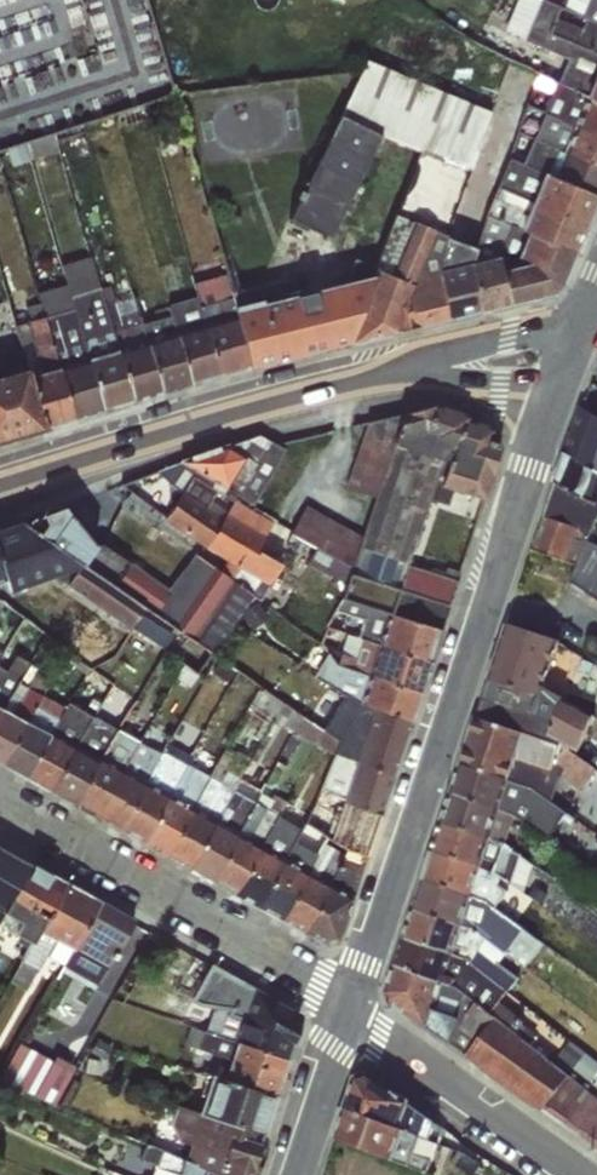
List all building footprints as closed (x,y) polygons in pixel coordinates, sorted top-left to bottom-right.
[(526,34),(539,0),(521,0),(510,28),(526,34)] [(444,237),(490,113),(423,89),(404,144),(419,152),(372,278),(376,276),(409,284),(431,232),(444,237)] [(34,153),(62,148),(59,133),(31,138),(34,153)] [(431,232),(409,284),(396,333),(449,320),(437,264),(444,237),(431,232)] [(531,263),(500,270),(509,305),(552,295),(561,286),(574,252),(525,233),(516,257),(531,263)] [(473,248),(444,237),(437,264),(449,320),(480,313),(470,264),(473,248)] [(480,313),(509,305),(500,270),(499,256),(470,264),(480,313)] [(191,284),(196,298),(218,377),(251,367),(224,276),(220,259),(208,264),(212,276),(191,284)] [(65,277),(67,285),(103,410),(133,401),(99,288),(93,268),(65,277)] [(251,367),(349,344),(372,278),(264,304),(260,298),(248,302),(243,270),(224,276),(251,367)] [(349,344),(396,333),(409,284),(376,276),(372,278),(349,344)] [(36,295),(38,304),(74,419),(103,410),(67,285),(36,295)] [(110,287),(99,288),(133,401),(162,393),(142,325),(133,296),(115,302),(110,287)] [(192,384),(218,377),(196,298),(167,308),(169,316),(192,384)] [(13,326),(25,368),(46,427),(74,419),(38,304),(24,309),(27,322),(13,326)] [(169,316),(142,325),(162,393),(192,384),(169,316)] [(0,376),(0,440),(46,427),(25,368),(0,376)] [(344,585),(342,598),(441,630),(449,604),(455,581),(408,565),(428,500),(448,506),(451,491),(484,502),(501,444),(493,440),(496,429),(469,417),(468,414),(433,402),(366,423),(345,488),(373,498),(361,536),(305,505),(289,533),(298,541),(291,555),(344,585)] [(580,407),(564,454),(596,475),(596,418),(580,407)] [(218,493),(285,470),(271,429),(204,452),(218,493)] [(564,454),(554,482),(596,507),(596,475),(564,454)] [(582,530),(590,533),(596,520),(596,507),(554,482),(543,517),(582,530)] [(63,506),(21,522),(143,607),(153,614),(170,593),(95,546),(63,506)] [(582,530),(543,517),(532,549),(570,563),(582,530)] [(0,530),(0,571),(2,581),(9,591),(45,622),(51,616),(71,589),(129,628),(134,624),(143,607),(21,522),(0,530)] [(586,541),(569,580),(596,600),(596,546),(586,541)] [(326,626),(362,641),(432,662),(442,632),(441,630),(342,598),(326,626)] [(538,697),(543,688),(557,643),(508,626),(489,682),(538,697)] [(422,695),(432,662),(362,641),(355,658),(317,643),(307,661),(322,670),(422,695)] [(18,683),(30,663),(15,656),(6,670),(0,667),(0,713),(18,683)] [(0,765),(42,695),(52,678),(38,668),(27,685),(18,683),(0,713),(0,765)] [(413,723),(422,695),(322,670),(315,678),(357,704),(372,709),(413,723)] [(538,697),(489,682),(487,681),(475,717),(576,755),(591,718),(543,688),(538,697)] [(0,765),(25,779),(66,707),(42,695),(0,765)] [(25,779),(47,790),(92,717),(68,704),(66,707),(25,779)] [(395,776),(413,723),(372,709),(360,740),(343,734),(333,755),(395,776)] [(47,790),(71,804),(116,730),(92,717),(47,790)] [(549,797),(560,778),(579,790),(596,772),(596,773),(596,764),(594,767),(576,755),(475,717),(461,764),(549,797)] [(98,818),(121,831),(161,754),(148,747),(161,722),(153,718),(138,741),(98,818)] [(71,804),(98,818),(138,741),(116,730),(71,804)] [(121,831),(143,844),(185,765),(190,755),(168,743),(161,754),(121,831)] [(382,815),(395,776),(333,755),(319,789),(382,815)] [(451,793),(513,818),(548,838),(565,813),(549,797),(461,764),(451,793)] [(143,844),(167,857),(208,778),(185,765),(143,844)] [(167,857),(188,868),(238,777),(216,765),(208,778),(167,857)] [(188,868),(211,881),(263,790),(238,777),(188,868)] [(309,814),(305,823),(328,835),(347,845),(368,857),(382,815),(319,789),(309,814)] [(211,881),(233,894),(285,802),(263,790),(211,881)] [(441,825),(506,843),(513,818),(451,793),(441,825)] [(309,814),(285,802),(233,894),(258,907),(305,823),(309,814)] [(258,907),(278,920),(328,835),(305,823),(258,907)] [(478,867),(511,885),(523,893),(532,865),(506,843),(441,825),(433,851),(478,867)] [(278,920),(304,934),(347,845),(328,835),(278,920)] [(368,857),(347,845),(304,934),(324,945),(338,942),(368,857)] [(472,896),(495,911),(535,937),(548,922),(506,889),(511,885),(478,867),(433,851),(423,879),(472,896)] [(65,882),(31,863),(0,916),(0,926),(30,943),(65,882)] [(475,930),(504,952),(516,935),(494,917),(495,911),(472,896),(423,879),(413,911),(475,930)] [(72,952),(100,901),(65,882),(30,943),(9,981),(26,990),(46,956),(63,966),(72,952)] [(100,901),(72,952),(106,970),(134,920),(100,901)] [(465,959),(507,991),(516,978),(498,961),(504,952),(475,930),(413,911),(404,941),(465,959)] [(454,986),(515,1030),(523,1020),(501,1000),(507,991),(465,959),(404,941),(396,966),(454,986)] [(396,966),(387,994),(483,1070),(596,1151),(596,1097),(572,1077),(575,1064),(559,1052),(549,1059),(515,1030),(454,986),(396,966)] [(269,1135),(271,1135),(311,1002),(209,972),(200,1000),(217,1005),(206,1042),(238,1052),(231,1078),(222,1076),(211,1114),(182,1105),(176,1125),(197,1131),(190,1156),(165,1149),(158,1174),(257,1174),(269,1135)] [(4,1075),(61,1103),(79,1065),(23,1038),(4,1075)] [(363,1080),(342,1137),(434,1171),(455,1114),(363,1080)]
